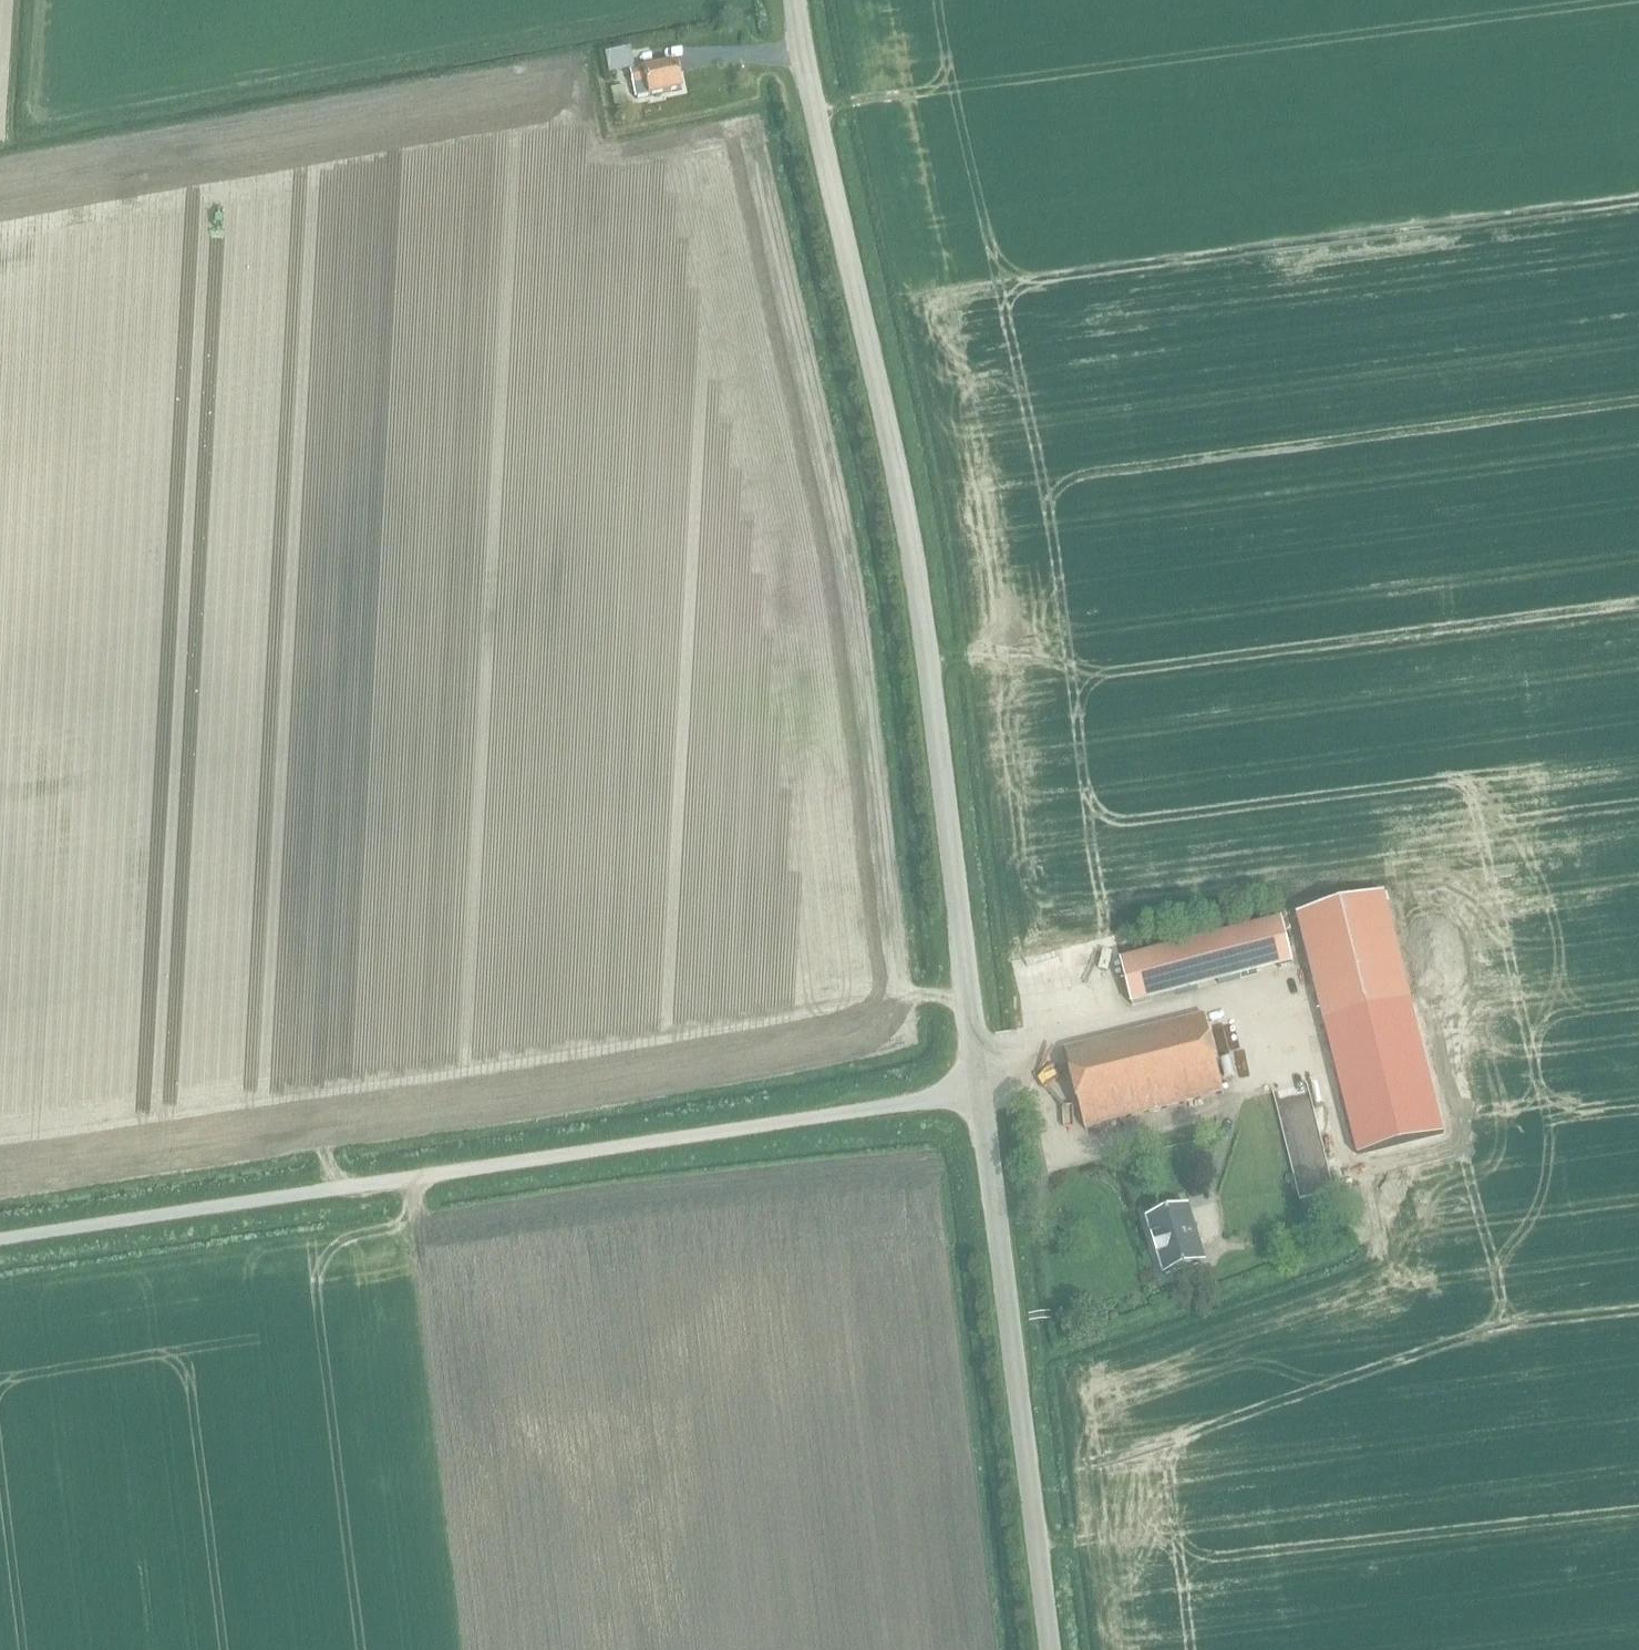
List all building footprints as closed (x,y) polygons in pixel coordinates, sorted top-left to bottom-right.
[(606,52),(607,64),(639,61),(638,49),(606,52)] [(648,95),(681,88),(675,61),(629,71),(632,86),(646,84),(648,95)] [(609,86),(613,104),(627,101),(623,83),(609,86)] [(1295,914),(1322,1022),(1409,1000),(1382,892),(1295,914)] [(1242,981),(1282,970),(1269,926),(1231,937),(1229,930),(1120,960),(1132,1006),(1241,976),(1242,981)] [(1065,1046),(1084,1123),(1222,1090),(1203,1012),(1065,1046)] [(1148,1217),(1165,1275),(1206,1264),(1189,1204),(1148,1217)]
